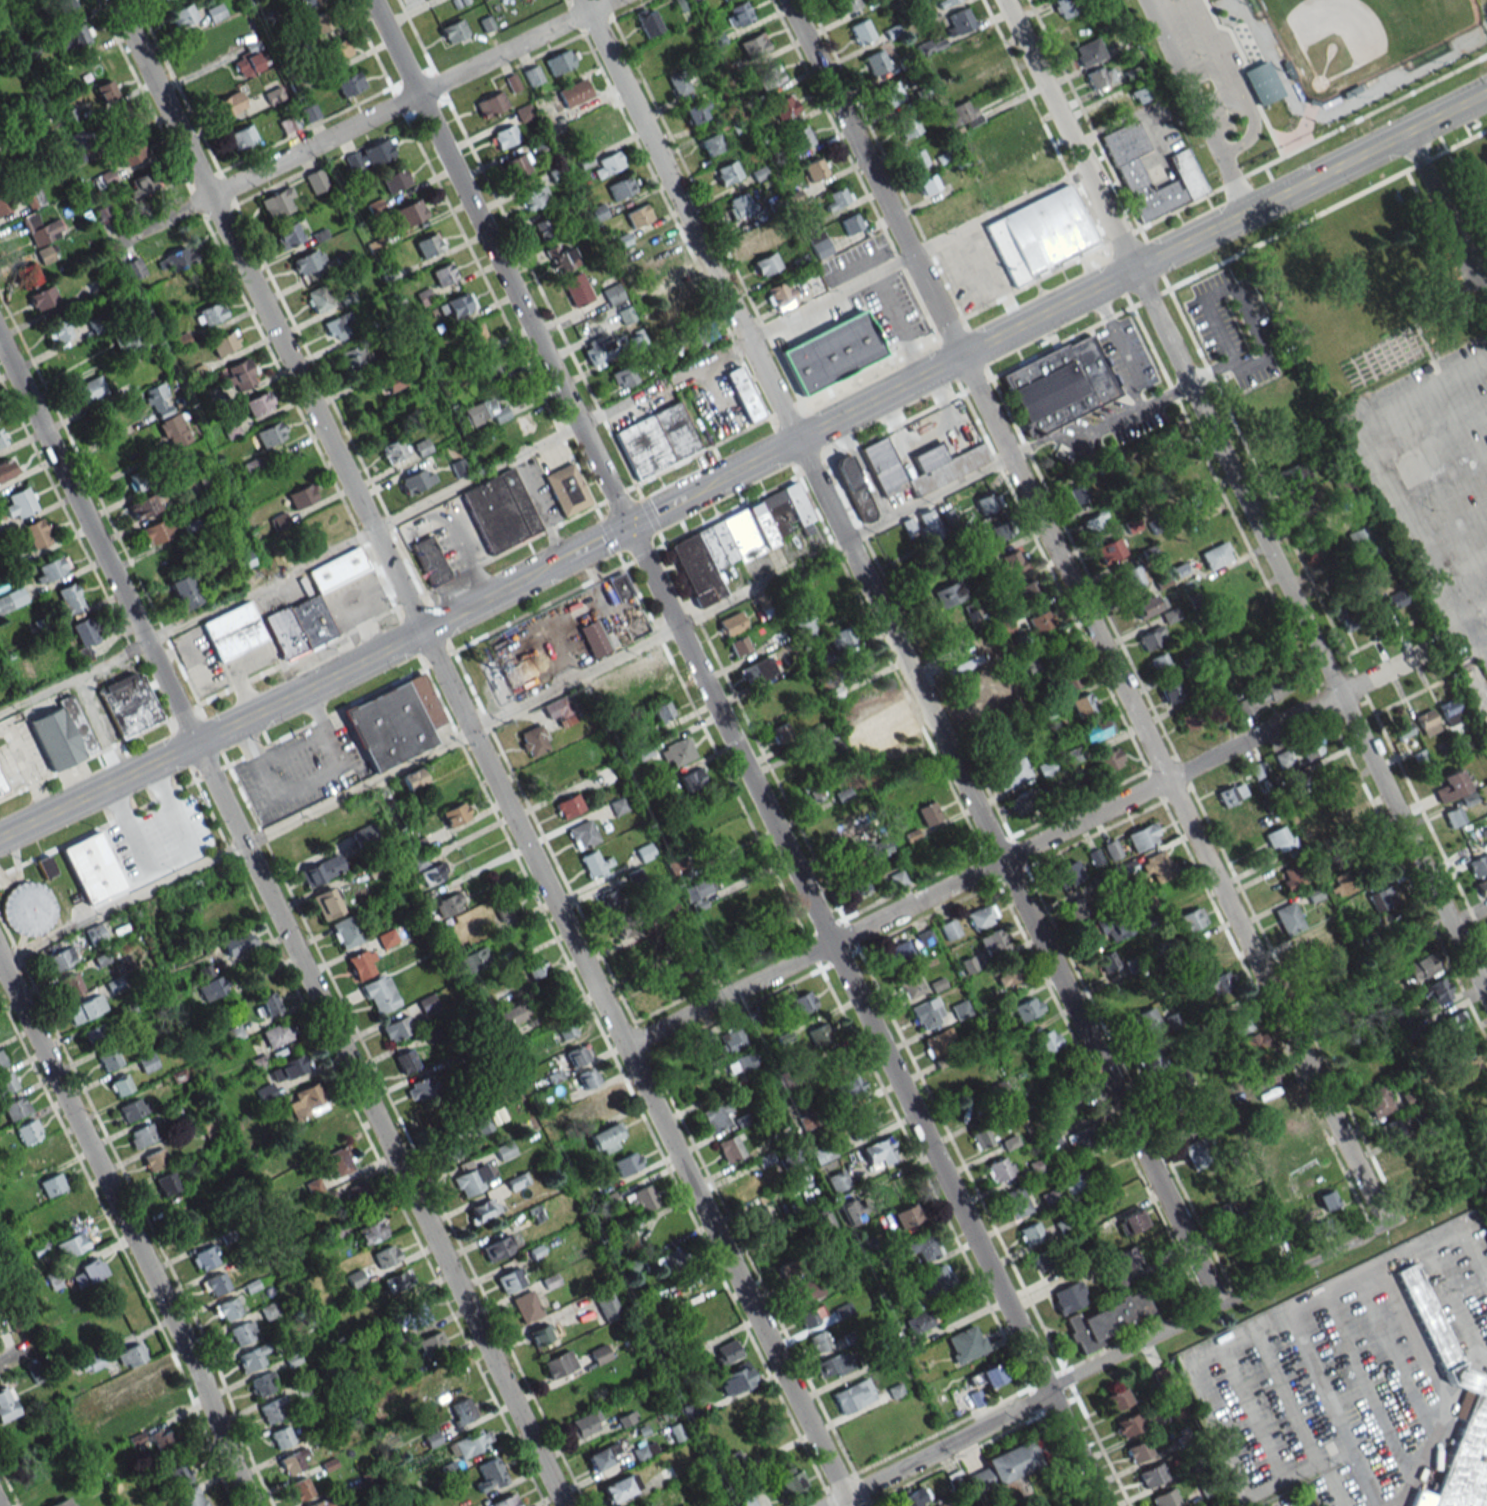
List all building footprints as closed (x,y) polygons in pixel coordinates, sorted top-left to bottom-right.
[(61,18),(77,11),(71,0),(60,0),(54,3),(61,18)] [(302,8),(322,1),(321,0),(299,0),(302,8)] [(754,17),(745,0),(743,0),(724,11),(733,28),(754,17)] [(861,5),(858,0),(836,0),(842,14),(861,5)] [(940,9),(958,0),(936,0),(940,9)] [(1069,0),(1052,0),(1051,0),(1060,20),(1075,13),(1069,0)] [(168,12),(174,28),(197,20),(191,4),(168,12)] [(633,13),(645,38),(662,30),(651,5),(633,13)] [(948,15),(954,34),(973,28),(967,9),(948,15)] [(315,34),(334,25),(326,10),(307,19),(315,34)] [(439,28),(447,44),(468,35),(460,18),(439,28)] [(847,28),(858,46),(875,36),(865,18),(847,28)] [(52,38),(61,56),(93,40),(84,22),(52,38)] [(747,60),(770,49),(762,32),(739,43),(747,60)] [(1071,49),(1079,68),(1105,57),(1097,38),(1071,49)] [(331,62),(350,54),(344,39),(325,46),(331,62)] [(579,63),(572,47),(544,60),(551,76),(579,63)] [(863,57),(871,76),(889,68),(881,49),(863,57)] [(241,79),(264,67),(254,50),(232,63),(241,79)] [(1239,70),(1256,105),(1282,93),(1265,58),(1239,70)] [(1085,74),(1092,90),(1116,78),(1109,63),(1085,74)] [(755,71),(761,89),(784,82),(778,64),(755,71)] [(542,78),(535,65),(522,71),(529,84),(542,78)] [(343,98),(365,86),(357,71),(335,82),(343,98)] [(677,97),(691,91),(682,71),(668,78),(677,97)] [(557,90),(565,108),(592,96),(584,78),(557,90)] [(117,98),(111,80),(95,85),(100,103),(117,98)] [(879,89),(888,106),(905,97),(896,80),(879,89)] [(1130,93),(1137,104),(1155,93),(1149,82),(1130,93)] [(264,93),(270,104),(284,97),(278,86),(264,93)] [(212,103),(221,119),(245,105),(237,90),(212,103)] [(507,108),(501,92),(475,101),(480,117),(507,108)] [(778,120),(799,110),(791,94),(770,104),(778,120)] [(690,124),(712,114),(705,99),(683,109),(690,124)] [(952,127),(965,122),(966,127),(980,123),(972,99),(951,106),(954,116),(949,118),(952,127)] [(89,114),(85,102),(60,112),(65,124),(89,114)] [(319,116),(313,103),(300,110),(306,122),(319,116)] [(921,130),(911,113),(894,122),(903,140),(921,130)] [(580,129),(588,145),(612,133),(604,117),(580,129)] [(1101,135),(1138,223),(1206,194),(1187,148),(1167,156),(1177,179),(1150,190),(1136,156),(1150,150),(1137,120),(1101,135)] [(497,150),(520,139),(512,123),(490,134),(497,150)] [(257,141),(250,124),(227,134),(235,151),(257,141)] [(789,133),(798,150),(814,142),(805,125),(789,133)] [(69,136),(76,150),(94,142),(87,127),(69,136)] [(707,156),(722,149),(715,133),(699,141),(707,156)] [(394,154),(386,137),(344,157),(353,174),(394,154)] [(116,150),(124,167),(147,156),(139,140),(116,150)] [(906,156),(913,169),(928,162),(921,148),(906,156)] [(593,170),(597,178),(625,166),(618,150),(596,159),(600,167),(593,170)] [(503,160),(512,181),(531,173),(523,152),(503,160)] [(802,166),(811,182),(828,173),(819,156),(802,166)] [(713,170),(721,186),(742,175),(734,159),(713,170)] [(329,186),(319,167),(303,175),(313,194),(329,186)] [(387,194),(410,182),(402,167),(380,178),(387,194)] [(115,181),(111,170),(94,176),(98,188),(115,181)] [(138,200),(156,188),(146,171),(127,183),(138,200)] [(915,182),(923,196),(941,187),(933,173),(915,182)] [(606,187),(614,201),(636,190),(628,175),(606,187)] [(518,194),(525,210),(549,200),(543,184),(518,194)] [(852,199),(844,185),(821,197),(828,211),(852,199)] [(298,206),(288,186),(259,200),(269,220),(298,206)] [(1011,286),(1097,250),(1070,186),(984,222),(1011,286)] [(45,202),(38,188),(22,196),(29,210),(45,202)] [(6,190),(0,193),(0,213),(14,206),(6,190)] [(734,220),(756,209),(747,191),(725,201),(734,220)] [(397,228),(424,219),(417,200),(391,209),(397,228)] [(632,229),(653,218),(645,203),(624,214),(632,229)] [(101,222),(113,216),(107,204),(95,210),(101,222)] [(64,234),(57,218),(42,225),(36,210),(20,217),(33,247),(64,234)] [(840,220),(845,234),(863,227),(858,213),(840,220)] [(533,223),(540,240),(556,233),(549,216),(533,223)] [(302,240),(295,222),(273,231),(280,249),(302,240)] [(735,239),(742,254),(767,242),(760,227),(735,239)] [(422,259),(444,248),(435,231),(413,243),(422,259)] [(832,252),(822,231),(807,239),(817,259),(832,252)] [(578,265),(568,242),(545,252),(556,275),(578,265)] [(197,259),(188,243),(156,260),(160,270),(169,266),(172,272),(197,259)] [(35,251),(41,265),(56,258),(49,245),(35,251)] [(325,263),(318,248),(290,260),(297,275),(325,263)] [(780,266),(773,252),(752,262),(759,276),(780,266)] [(635,262),(641,276),(661,268),(656,254),(635,262)] [(122,265),(131,281),(146,273),(137,256),(122,265)] [(21,290),(41,281),(33,261),(13,270),(21,290)] [(438,287),(458,277),(450,261),(430,271),(438,287)] [(561,281),(573,308),(593,299),(581,272),(561,281)] [(685,289),(676,272),(659,281),(667,298),(685,289)] [(823,289),(817,274),(805,278),(812,294),(823,289)] [(775,312),(798,303),(788,278),(765,288),(775,312)] [(602,288),(607,304),(623,300),(617,283),(602,288)] [(28,295),(35,310),(58,300),(50,284),(28,295)] [(304,293),(314,314),(333,305),(323,284),(304,293)] [(451,318),(476,307),(468,291),(444,302),(451,318)] [(227,315),(218,299),(193,313),(201,329),(227,315)] [(798,395),(884,359),(863,310),(849,317),(843,303),(816,315),(828,343),(811,350),(810,347),(783,358),(798,395)] [(623,325),(636,319),(630,305),(616,311),(623,325)] [(331,343),(350,334),(347,326),(354,322),(349,310),(322,323),(331,343)] [(73,336),(62,315),(44,324),(54,345),(73,336)] [(720,337),(712,319),(691,328),(699,346),(720,337)] [(462,331),(471,351),(488,343),(479,323),(462,331)] [(590,366),(614,357),(603,328),(586,335),(590,346),(583,348),(590,366)] [(241,346),(234,329),(209,340),(216,357),(241,346)] [(644,339),(638,331),(629,338),(636,346),(644,339)] [(1002,371),(1028,436),(1119,400),(1093,334),(1002,371)] [(346,370),(368,359),(360,342),(338,353),(346,370)] [(221,370),(234,393),(259,380),(246,357),(221,370)] [(618,390),(637,380),(629,364),(610,374),(618,390)] [(726,372),(746,423),(762,417),(741,366),(726,372)] [(381,376),(388,392),(406,384),(399,368),(381,376)] [(73,387),(82,405),(107,392),(98,375),(73,387)] [(245,397),(248,415),(272,410),(269,393),(245,397)] [(462,412),(471,427),(490,416),(495,424),(510,416),(503,404),(496,408),(489,397),(462,412)] [(403,405),(406,417),(422,412),(418,400),(403,405)] [(613,430),(634,480),(700,451),(679,402),(613,430)] [(191,439),(177,412),(156,423),(171,450),(191,439)] [(254,432),(262,448),(286,436),(278,420),(254,432)] [(859,446),(882,499),(910,487),(913,495),(992,462),(983,442),(946,458),(940,443),(912,455),(920,474),(904,481),(885,436),(859,446)] [(379,446),(386,463),(407,455),(400,438),(379,446)] [(834,459),(860,525),(876,518),(850,453),(834,459)] [(279,462),(285,479),(307,471),(301,455),(279,462)] [(18,471),(9,456),(0,461),(0,481),(18,471)] [(1289,485),(1314,473),(1307,459),(1282,472),(1289,485)] [(543,474),(562,517),(591,504),(572,461),(543,474)] [(398,478),(404,495),(435,482),(429,466),(398,478)] [(512,467),(459,491),(488,556),(542,532),(512,467)] [(200,472),(201,491),(218,490),(216,471),(200,472)] [(1066,490),(1073,505),(1090,497),(1083,482),(1066,490)] [(318,501),(314,484),(287,491),(291,508),(318,501)] [(667,541),(696,609),(726,596),(714,570),(793,536),(787,521),(795,517),(803,534),(810,531),(807,523),(814,520),(799,484),(667,541)] [(10,503),(2,507),(10,522),(38,508),(27,485),(6,495),(10,503)] [(124,503),(130,520),(166,508),(160,491),(124,503)] [(981,515),(999,508),(991,491),(974,499),(981,515)] [(943,533),(930,508),(915,516),(928,541),(943,533)] [(1081,521),(1088,536),(1110,527),(1102,511),(1081,521)] [(269,519),(278,536),(292,529),(283,512),(269,519)] [(20,529),(32,551),(54,538),(42,516),(20,529)] [(996,542),(1013,533),(1005,516),(988,525),(996,542)] [(140,529),(147,546),(175,534),(168,517),(140,529)] [(1382,548),(1368,522),(1345,534),(1360,560),(1382,548)] [(409,543),(428,588),(450,578),(432,533),(409,543)] [(1102,564),(1127,554),(1120,537),(1095,547),(1102,564)] [(1233,560),(1226,541),(1200,552),(1207,570),(1233,560)] [(318,593),(369,573),(359,548),(307,569),(317,594),(263,615),(281,660),(336,638),(318,593)] [(1007,575),(1025,567),(1017,549),(999,557),(1007,575)] [(236,571),(255,565),(251,552),(232,558),(236,571)] [(32,569),(40,584),(70,569),(63,554),(32,569)] [(1126,591),(1149,580),(1140,562),(1117,574),(1126,591)] [(605,579),(617,603),(634,594),(622,570),(605,579)] [(199,602),(187,574),(168,581),(180,609),(199,602)] [(1018,585),(1024,601),(1041,593),(1034,578),(1018,585)] [(933,590),(940,607),(965,598),(959,580),(933,590)] [(84,607),(74,582),(53,590),(63,615),(84,607)] [(1217,605),(1205,584),(1186,595),(1197,616),(1217,605)] [(27,601),(20,587),(0,596),(0,614),(27,601)] [(1388,608),(1404,606),(1402,591),(1386,593),(1388,608)] [(1133,603),(1138,618),(1166,608),(1160,593),(1133,603)] [(1360,623),(1343,599),(1330,608),(1347,632),(1360,623)] [(200,622),(217,662),(266,641),(249,601),(200,622)] [(1363,602),(1364,619),(1377,618),(1376,601),(1363,602)] [(986,623),(978,606),(964,613),(972,630),(986,623)] [(1028,617),(1034,633),(1056,624),(1049,608),(1028,617)] [(807,610),(791,617),(803,643),(819,635),(807,610)] [(746,628),(740,612),(718,620),(724,636),(746,628)] [(93,657),(87,645),(98,640),(87,617),(70,625),(81,647),(73,651),(79,664),(93,657)] [(1003,635),(1015,628),(1008,617),(996,624),(1003,635)] [(592,658),(610,650),(595,619),(577,627),(592,658)] [(1137,637),(1144,652),(1168,639),(1160,625),(1137,637)] [(856,642),(849,626),(827,634),(834,651),(856,642)] [(733,657),(750,651),(745,636),(727,642),(733,657)] [(1149,659),(1154,674),(1171,668),(1165,652),(1149,659)] [(630,663),(638,678),(653,670),(645,655),(630,663)] [(739,669),(747,685),(775,672),(767,656),(739,669)] [(1042,674),(1036,657),(1019,662),(1024,678),(1032,675),(1036,685),(1049,680),(1046,673),(1042,674)] [(1084,682),(1076,666),(1056,676),(1064,692),(1084,682)] [(161,722),(140,669),(97,687),(118,739),(161,722)] [(436,745),(430,730),(444,724),(424,673),(342,706),(369,773),(436,745)] [(640,683),(648,699),(664,692),(656,676),(640,683)] [(1290,694),(1284,678),(1234,698),(1240,713),(1290,694)] [(1167,705),(1185,697),(1177,680),(1159,688),(1167,705)] [(1078,718),(1101,708),(1092,690),(1070,700),(1078,718)] [(786,708),(777,691),(751,704),(760,721),(786,708)] [(58,707),(28,719),(49,772),(96,753),(72,693),(55,700),(58,707)] [(558,718),(561,726),(581,719),(573,693),(543,703),(548,721),(558,718)] [(1436,705),(1449,732),(1467,723),(1454,697),(1436,705)] [(982,699),(981,724),(997,724),(998,699),(982,699)] [(658,724),(674,717),(668,700),(652,706),(658,724)] [(1414,716),(1424,736),(1439,728),(1429,708),(1414,716)] [(1179,716),(1184,731),(1203,725),(1198,710),(1179,716)] [(875,739),(899,727),(891,711),(867,725),(875,739)] [(1091,755),(1086,744),(1115,732),(1108,715),(1078,728),(1085,743),(1060,754),(1066,766),(1091,755)] [(1413,734),(1408,720),(1392,726),(1397,740),(1413,734)] [(781,752),(799,745),(789,722),(771,729),(781,752)] [(517,733),(527,758),(550,748),(540,723),(517,733)] [(824,732),(819,725),(812,730),(817,737),(824,732)] [(1325,750),(1316,731),(1297,740),(1306,759),(1325,750)] [(1027,739),(1030,747),(1042,742),(1039,734),(1027,739)] [(666,767),(695,759),(689,737),(660,746),(666,767)] [(847,756),(841,740),(823,748),(830,763),(847,756)] [(851,747),(856,758),(870,751),(864,740),(851,747)] [(888,751),(896,771),(912,764),(904,745),(888,751)] [(1281,768),(1293,762),(1284,746),(1272,753),(1281,768)] [(1093,758),(1100,774),(1124,763),(1117,747),(1093,758)] [(991,772),(1001,791),(1032,774),(1023,756),(991,772)] [(1041,778),(1057,771),(1050,757),(1035,764),(1041,778)] [(406,790),(426,782),(419,766),(399,775),(406,790)] [(685,793),(707,783),(699,767),(678,777),(685,793)] [(1440,804),(1468,789),(1458,768),(1439,778),(1443,786),(1433,791),(1440,804)] [(805,803),(825,799),(821,780),(801,784),(805,803)] [(1224,808),(1248,795),(1240,780),(1216,793),(1224,808)] [(554,803),(561,819),(584,808),(577,793),(554,803)] [(1020,815),(1030,808),(1021,794),(1011,801),(1020,815)] [(942,819),(933,800),(915,808),(925,827),(942,819)] [(448,827),(470,816),(462,801),(440,812),(448,827)] [(1465,821),(1458,805),(1443,813),(1450,829),(1465,821)] [(599,840),(589,818),(566,829),(576,850),(599,840)] [(1162,841),(1154,822),(1126,833),(1133,852),(1162,841)] [(351,832),(358,848),(378,839),(371,823),(351,832)] [(1263,834),(1270,849),(1289,840),(1282,825),(1263,834)] [(124,889),(101,831),(61,846),(85,905),(124,889)] [(936,834),(937,853),(958,851),(957,833),(936,834)] [(892,853),(886,836),(863,844),(869,860),(892,853)] [(1103,843),(1110,860),(1122,856),(1115,839),(1103,843)] [(636,850),(643,861),(655,854),(648,843),(636,850)] [(605,868),(595,850),(579,858),(589,877),(605,868)] [(1486,872),(1486,852),(1466,862),(1474,878),(1486,872)] [(307,887),(345,869),(337,853),(299,871),(307,887)] [(58,873),(48,854),(34,861),(44,880),(58,873)] [(1141,859),(1143,876),(1152,875),(1153,881),(1169,879),(1166,856),(1141,859)] [(1084,878),(1075,859),(1051,872),(1060,890),(1084,878)] [(1136,868),(1132,860),(1116,867),(1120,875),(1136,868)] [(423,885),(448,878),(443,862),(418,870),(423,885)] [(1307,884),(1298,863),(1277,872),(1286,893),(1307,884)] [(895,888),(908,883),(902,869),(889,875),(895,888)] [(845,878),(853,896),(869,890),(861,871),(845,878)] [(707,905),(702,896),(715,889),(707,875),(682,888),(694,912),(707,905)] [(1481,899),(1486,896),(1486,877),(1473,884),(1481,899)] [(52,883),(5,882),(4,932),(52,933),(52,883)] [(323,920),(344,910),(332,886),(311,896),(323,920)] [(1374,912),(1396,904),(1390,886),(1368,894),(1374,912)] [(611,888),(596,893),(602,912),(618,906),(611,888)] [(440,918),(464,906),(457,891),(433,903),(440,918)] [(519,915),(511,897),(493,906),(502,923),(519,915)] [(1063,904),(1070,920),(1087,914),(1081,897),(1063,904)] [(1272,911),(1285,936),(1304,926),(1291,901),(1272,911)] [(974,932),(998,919),(990,903),(965,915),(974,932)] [(1135,932),(1121,906),(1095,919),(1109,945),(1135,932)] [(1207,923),(1201,906),(1177,915),(1184,932),(1207,923)] [(726,933),(715,910),(696,919),(708,942),(726,933)] [(341,950),(366,939),(354,913),(329,924),(341,950)] [(940,924),(946,940),(961,935),(954,918),(940,924)] [(615,924),(620,938),(633,933),(628,919),(615,924)] [(87,946),(105,939),(99,923),(81,931),(87,946)] [(987,957),(1009,947),(1000,927),(978,937),(987,957)] [(227,957),(255,944),(248,929),(220,941),(227,957)] [(376,936),(382,949),(398,942),(392,929),(376,936)] [(917,933),(921,946),(933,942),(929,929),(917,933)] [(1220,952),(1212,937),(1193,946),(1201,962),(1220,952)] [(883,952),(891,966),(914,953),(906,938),(883,952)] [(1292,948),(1301,966),(1314,959),(1305,942),(1292,948)] [(1344,965),(1355,959),(1347,945),(1336,952),(1344,965)] [(54,973),(76,961),(68,946),(46,957),(54,973)] [(491,964),(483,946),(458,958),(466,975),(491,964)] [(357,980),(378,970),(367,947),(346,958),(357,980)] [(1118,967),(1111,952),(1096,958),(1103,974),(1118,967)] [(692,973),(685,954),(667,960),(673,980),(692,973)] [(1410,982),(1437,969),(1430,954),(1402,967),(1410,982)] [(531,980),(547,971),(539,956),(523,964),(531,980)] [(195,984),(204,1002),(227,991),(212,961),(196,969),(202,981),(195,984)] [(994,973),(1001,987),(1020,979),(1013,964),(994,973)] [(1205,981),(1214,996),(1235,984),(1226,969),(1205,981)] [(905,1000),(925,991),(916,970),(895,979),(905,1000)] [(58,981),(66,998),(83,989),(75,972),(58,981)] [(360,984),(374,1016),(399,1005),(386,973),(360,984)] [(1423,998),(1429,996),(1432,1004),(1451,997),(1444,978),(1419,987),(1423,998)] [(795,1016),(817,1005),(810,989),(787,999),(795,1016)] [(261,1017),(279,1011),(272,992),(254,998),(261,1017)] [(65,1008),(72,1024),(106,1010),(99,994),(65,1008)] [(417,1000),(424,1015),(438,1009),(432,994),(417,1000)] [(915,1024),(918,1022),(922,1029),(946,1018),(936,995),(908,1008),(915,1024)] [(952,1017),(968,1017),(968,1003),(952,1003),(952,1017)] [(496,1031),(525,1019),(519,1005),(491,1016),(496,1031)] [(1139,1038),(1161,1023),(1149,1006),(1127,1021),(1139,1038)] [(760,1017),(756,1009),(741,1016),(746,1027),(754,1023),(752,1020),(760,1017)] [(1442,1017),(1446,1032),(1467,1025),(1463,1011),(1442,1017)] [(387,1042),(414,1030),(407,1014),(380,1026),(387,1042)] [(562,1040),(576,1032),(568,1018),(554,1025),(562,1040)] [(261,1032),(269,1049),(294,1036),(286,1019),(261,1032)] [(1257,1019),(1229,1019),(1229,1032),(1257,1032),(1257,1019)] [(81,1034),(89,1048),(109,1036),(101,1022),(81,1034)] [(806,1030),(812,1046),(832,1040),(826,1023),(806,1030)] [(718,1035),(727,1053),(745,1044),(735,1025),(718,1035)] [(1333,1044),(1360,1044),(1360,1025),(1333,1025),(1333,1044)] [(931,1059),(959,1045),(949,1026),(921,1041),(931,1059)] [(1039,1056),(1061,1044),(1052,1027),(1030,1039),(1039,1056)] [(1235,1041),(1244,1060),(1268,1049),(1259,1030),(1235,1041)] [(565,1052),(573,1068),(593,1057),(585,1042),(565,1052)] [(1163,1064),(1155,1044),(1133,1053),(1141,1073),(1163,1064)] [(121,1064),(114,1047),(96,1055),(103,1071),(121,1064)] [(401,1074),(418,1066),(410,1048),(393,1056),(401,1074)] [(851,1068),(839,1050),(822,1061),(834,1078),(851,1068)] [(730,1075),(756,1064),(750,1051),(724,1062),(730,1075)] [(271,1068),(277,1083),(311,1068),(305,1054),(271,1068)] [(1256,1089),(1281,1077),(1273,1061),(1248,1073),(1256,1089)] [(600,1082),(594,1067),(577,1074),(584,1089),(600,1082)] [(11,1071),(0,1077),(0,1095),(18,1086),(11,1071)] [(132,1089),(126,1074),(108,1082),(114,1097),(132,1089)] [(404,1086),(412,1103),(434,1092),(426,1075),(404,1086)] [(865,1094),(858,1075),(834,1084),(842,1103),(865,1094)] [(1181,1075),(1152,1080),(1155,1098),(1184,1094),(1181,1075)] [(987,1089),(1000,1108),(1015,1098),(1002,1079),(987,1089)] [(297,1101),(289,1104),(296,1121),(328,1108),(317,1082),(293,1092),(297,1101)] [(277,1098),(272,1083),(256,1088),(262,1104),(277,1098)] [(1062,1107),(1082,1098),(1076,1084),(1056,1093),(1062,1107)] [(1362,1094),(1373,1118),(1393,1109),(1382,1085),(1362,1094)] [(592,1099),(599,1115),(613,1108),(605,1092),(592,1099)] [(1295,1110),(1288,1094),(1263,1106),(1270,1122),(1295,1110)] [(1,1106),(9,1121),(30,1111),(22,1095),(1,1106)] [(142,1095),(117,1108),(125,1123),(150,1110),(142,1095)] [(724,1115),(732,1110),(726,1099),(701,1113),(712,1133),(729,1123),(724,1115)] [(879,1126),(871,1108),(845,1120),(853,1138),(879,1126)] [(479,1136),(493,1129),(485,1114),(471,1121),(479,1136)] [(42,1136),(34,1119),(14,1128),(23,1146),(42,1136)] [(1201,1136),(1201,1119),(1174,1119),(1174,1136),(1201,1136)] [(1398,1165),(1418,1156),(1409,1136),(1403,1139),(1394,1119),(1380,1125),(1398,1165)] [(598,1157),(619,1146),(616,1139),(624,1135),(617,1121),(588,1135),(598,1157)] [(126,1133),(133,1149),(157,1138),(150,1122),(126,1133)] [(1103,1143),(1100,1125),(1072,1129),(1075,1147),(1103,1143)] [(465,1152),(452,1126),(432,1136),(445,1162),(465,1152)] [(977,1150),(993,1142),(985,1127),(969,1135),(977,1150)] [(1044,1146),(1058,1145),(1057,1130),(1043,1131),(1044,1146)] [(716,1143),(726,1164),(746,1155),(735,1134),(716,1143)] [(871,1170),(899,1156),(889,1135),(861,1148),(871,1170)] [(1216,1158),(1204,1135),(1181,1147),(1193,1170),(1216,1158)] [(357,1167),(345,1145),(325,1156),(337,1178),(357,1167)] [(149,1172),(169,1163),(162,1147),(141,1157),(149,1172)] [(267,1156),(275,1173),(289,1167),(281,1150),(267,1156)] [(619,1177),(643,1166),(636,1150),(612,1162),(619,1177)] [(992,1183),(1015,1173),(1007,1155),(984,1165),(992,1183)] [(453,1175),(460,1197),(485,1189),(481,1179),(490,1176),(485,1164),(453,1175)] [(826,1176),(833,1192),(850,1186),(844,1169),(826,1176)] [(1089,1185),(1082,1170),(1060,1180),(1067,1195),(1089,1185)] [(154,1179),(161,1196),(180,1188),(172,1171),(154,1179)] [(66,1188),(58,1172),(38,1182),(46,1198),(66,1188)] [(528,1182),(524,1173),(507,1180),(511,1190),(528,1182)] [(305,1184),(311,1195),(322,1190),(316,1178),(305,1184)] [(370,1194),(365,1179),(347,1185),(352,1200),(370,1194)] [(636,1203),(639,1212),(658,1205),(652,1185),(625,1193),(629,1205),(636,1203)] [(1032,1210),(1020,1185),(1001,1195),(1013,1219),(1032,1210)] [(1060,1199),(1054,1187),(1040,1195),(1046,1206),(1060,1199)] [(1338,1207),(1334,1188),(1318,1191),(1322,1210),(1338,1207)] [(474,1224),(499,1213),(492,1197),(467,1209),(474,1224)] [(866,1219),(860,1197),(841,1203),(847,1225),(866,1219)] [(893,1212),(900,1229),(923,1220),(916,1203),(893,1212)] [(1119,1215),(1124,1234),(1148,1228),(1144,1209),(1119,1215)] [(837,1229),(824,1210),(810,1220),(823,1239),(837,1229)] [(1077,1230),(1069,1215),(1054,1222),(1061,1238),(1077,1230)] [(355,1230),(363,1246),(387,1234),(378,1218),(355,1230)] [(1027,1249),(1047,1239),(1037,1220),(1017,1231),(1027,1249)] [(942,1253),(932,1230),(899,1245),(904,1256),(916,1251),(921,1263),(942,1253)] [(63,1260),(89,1246),(81,1231),(55,1245),(63,1260)] [(481,1245),(486,1261),(511,1252),(506,1237),(481,1245)] [(400,1258),(393,1243),(373,1253),(381,1268),(400,1258)] [(198,1273),(221,1261),(213,1244),(189,1256),(198,1273)] [(1140,1265),(1135,1247),(1110,1254),(1115,1272),(1140,1265)] [(659,1257),(665,1271),(685,1262),(678,1248),(659,1257)] [(69,1268),(76,1287),(106,1276),(100,1257),(69,1268)] [(1049,1257),(1037,1257),(1038,1269),(1049,1268),(1049,1257)] [(778,1267),(784,1283),(802,1276),(795,1260),(778,1267)] [(924,1273),(933,1292),(955,1282),(947,1263),(924,1273)] [(1462,1361),(1413,1263),(1395,1272),(1443,1370),(1462,1361)] [(496,1275),(501,1292),(525,1286),(520,1268),(496,1275)] [(345,1275),(352,1289),(366,1283),(360,1269),(345,1275)] [(414,1285),(405,1269),(382,1280),(390,1297),(414,1285)] [(207,1298),(230,1288),(222,1271),(200,1281),(207,1298)] [(710,1291),(704,1277),(683,1287),(690,1301),(710,1291)] [(790,1287),(798,1306),(824,1296),(817,1277),(790,1287)] [(1061,1315),(1088,1301),(1078,1280),(1050,1294),(1061,1315)] [(621,1314),(609,1288),(593,1295),(605,1322),(621,1314)] [(510,1301),(524,1324),(543,1313),(529,1290),(510,1301)] [(1079,1356),(1106,1345),(1102,1335),(1153,1314),(1143,1290),(1077,1317),(1075,1313),(1064,1318),(1079,1356)] [(220,1323),(242,1313),(235,1296),(212,1306),(220,1323)] [(399,1311),(408,1329),(429,1319),(420,1300),(399,1311)] [(797,1314),(804,1328),(827,1317),(821,1303),(797,1314)] [(933,1326),(927,1310),(902,1319),(908,1334),(933,1326)] [(233,1344),(260,1338),(256,1320),(228,1327),(233,1344)] [(534,1347),(553,1338),(546,1323),(527,1332),(534,1347)] [(944,1338),(956,1364),(987,1350),(976,1324),(944,1338)] [(807,1338),(814,1353),(831,1345),(824,1330),(807,1338)] [(447,1350),(441,1332),(418,1340),(424,1358),(447,1350)] [(723,1364),(741,1355),(733,1339),(715,1348),(723,1364)] [(115,1354),(123,1370),(146,1358),(138,1342),(115,1354)] [(268,1350),(265,1343),(235,1357),(243,1374),(265,1364),(260,1354),(268,1350)] [(589,1351),(595,1365),(611,1358),(605,1344),(589,1351)] [(542,1362),(550,1380),(577,1367),(569,1349),(542,1362)] [(854,1367),(847,1350),(814,1365),(821,1381),(854,1367)] [(78,1359),(81,1372),(103,1367),(101,1354),(78,1359)] [(1486,1502),(1486,1379),(1459,1368),(1462,1361),(1443,1370),(1449,1383),(1465,1389),(1455,1416),(1466,1421),(1435,1497),(1418,1490),(1412,1505),(1485,1505),(1486,1502)] [(978,1381),(983,1379),(988,1388),(1004,1379),(995,1363),(974,1375),(978,1381)] [(718,1370),(721,1393),(752,1388),(749,1365),(718,1370)] [(160,1386),(152,1367),(126,1378),(134,1397),(160,1386)] [(278,1388),(269,1370),(248,1380),(257,1398),(278,1388)] [(422,1390),(429,1406),(463,1389),(455,1373),(422,1390)] [(876,1399),(866,1378),(832,1393),(842,1415),(876,1399)] [(115,1400),(107,1382),(91,1389),(99,1407),(115,1400)] [(21,1412),(5,1386),(0,1389),(0,1423),(1,1424),(21,1412)] [(1110,1413),(1132,1403),(1124,1387),(1102,1397),(1110,1413)] [(284,1415),(280,1406),(287,1403),(283,1395),(258,1407),(266,1424),(284,1415)] [(476,1416),(469,1402),(449,1412),(457,1426),(476,1416)] [(574,1440),(603,1426),(595,1409),(566,1423),(574,1440)] [(638,1420),(634,1410),(616,1417),(620,1427),(638,1420)] [(1144,1427),(1138,1411),(1112,1422),(1119,1438),(1144,1427)] [(677,1442),(684,1437),(676,1424),(669,1428),(677,1442)] [(128,1437),(133,1449),(153,1441),(159,1456),(177,1448),(168,1425),(144,1435),(142,1432),(128,1437)] [(294,1442),(287,1425),(269,1432),(277,1450),(294,1442)] [(448,1441),(454,1459),(492,1448),(486,1430),(448,1441)] [(1045,1462),(1033,1436),(984,1460),(987,1467),(967,1476),(975,1495),(1045,1462)] [(1124,1448),(1131,1464),(1153,1454),(1145,1438),(1124,1448)] [(638,1462),(658,1451),(652,1439),(631,1450),(638,1462)] [(622,1458),(615,1442),(585,1456),(592,1471),(622,1458)] [(278,1463),(289,1477),(307,1463),(303,1458),(309,1454),(301,1445),(278,1463)] [(730,1475),(746,1465),(737,1449),(721,1459),(730,1475)] [(477,1466),(483,1478),(474,1483),(479,1494),(507,1480),(495,1457),(477,1466)] [(457,1471),(452,1461),(442,1467),(447,1477),(457,1471)] [(166,1470),(174,1488),(192,1480),(184,1462),(166,1470)] [(1145,1489),(1167,1477),(1158,1462),(1136,1475),(1145,1489)] [(639,1489),(631,1473),(602,1487),(609,1503),(639,1489)] [(296,1501),(314,1493),(305,1475),(287,1484),(296,1501)] [(181,1505),(206,1505),(198,1485),(176,1493),(181,1505)] [(919,1487),(892,1501),(894,1505),(928,1505),(919,1487)] [(1179,1505),(1174,1488),(1150,1496),(1153,1505),(1177,1505),(1179,1505)] [(486,1505),(519,1505),(512,1492),(486,1505)] [(753,1496),(736,1503),(737,1505),(757,1505),(753,1496)] [(69,1497),(46,1505),(72,1505),(69,1497)] [(328,1497),(307,1505),(332,1505),(328,1497)]
